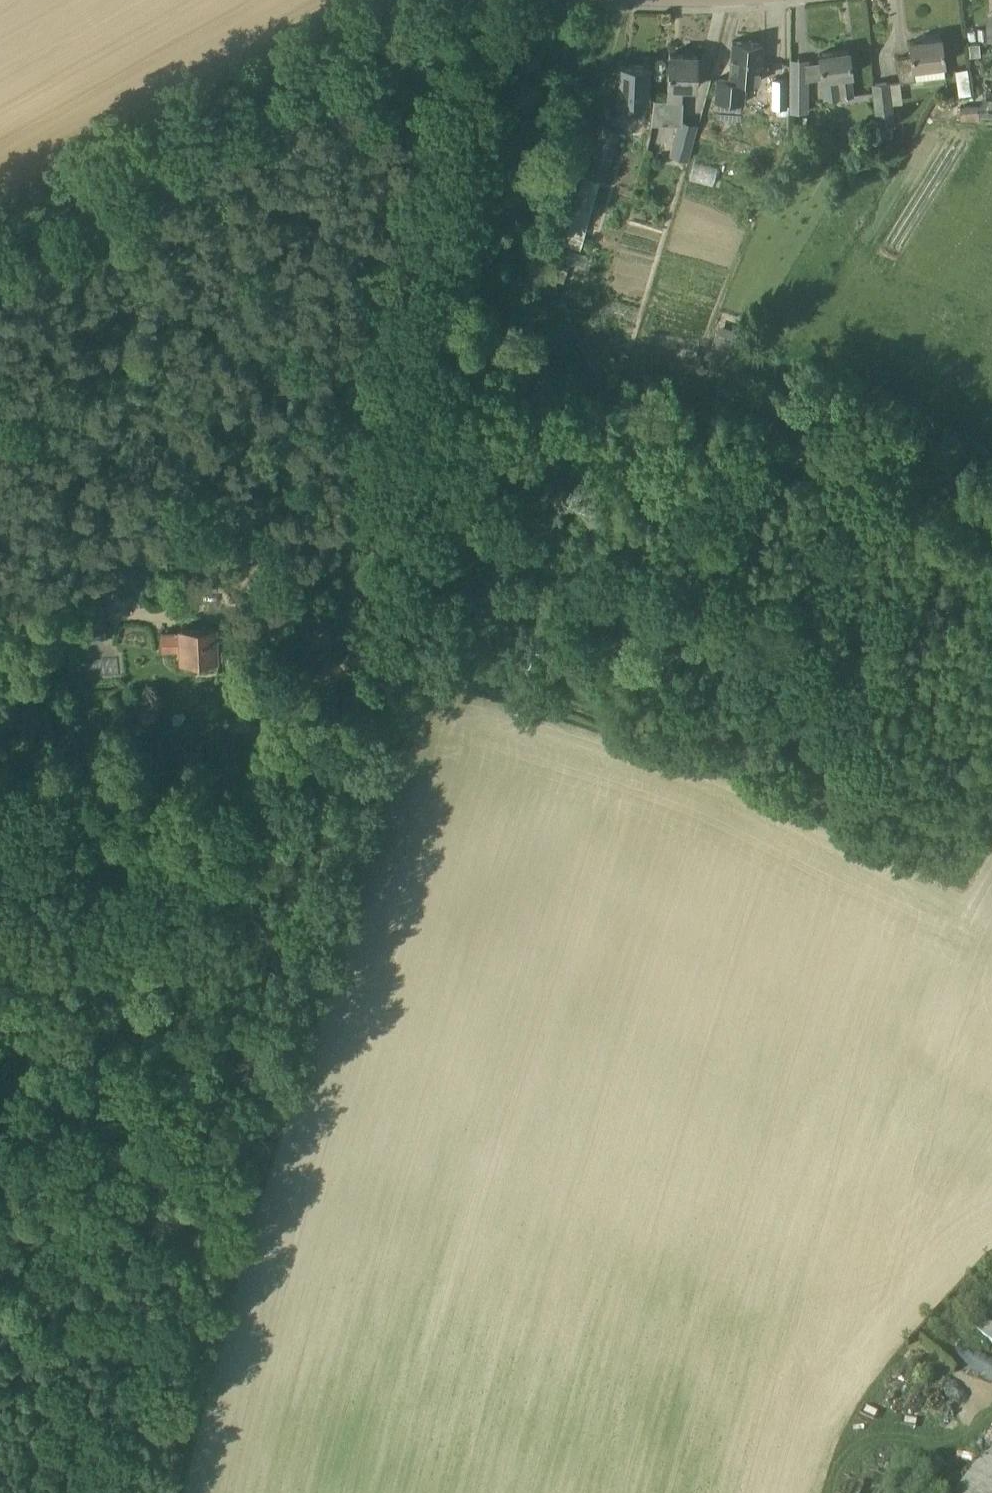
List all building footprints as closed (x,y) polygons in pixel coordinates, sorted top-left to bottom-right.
[(940,37),(939,37),(938,33),(922,35),(923,40),(908,41),(910,55),(897,57),(900,82),(945,76),(943,63),(940,37)] [(762,43),(732,41),(729,79),(716,78),(714,100),(742,103),(744,80),(759,81),(762,43)] [(970,57),(981,56),(980,43),(977,43),(969,44),(970,57)] [(850,75),(852,75),(848,50),(818,54),(822,78),(837,76),(839,96),(853,95),(850,75)] [(654,99),(652,111),(680,112),(681,101),(681,86),(695,87),(697,55),(669,54),(666,100),(654,99)] [(648,65),(618,64),(617,99),(622,99),(622,112),(641,113),(642,100),(647,100),(648,65)] [(786,80),(773,79),(773,107),(786,107),(786,80)] [(806,79),(791,80),(791,104),(807,104),(806,79)] [(890,81),(871,83),(876,122),(894,120),(890,81)] [(978,105),(959,106),(961,121),(978,120),(978,105)] [(682,122),(679,121),(678,125),(669,155),(686,160),(696,126),(682,122)] [(600,180),(604,182),(620,132),(589,124),(574,173),(583,175),(564,243),(580,248),(600,180)] [(760,178),(767,162),(755,157),(749,173),(760,178)] [(558,267),(554,279),(564,282),(568,270),(558,267)] [(620,353),(616,365),(625,367),(629,355),(620,353)] [(213,643),(220,643),(220,629),(213,629),(213,626),(182,627),(182,632),(162,633),(163,648),(182,647),(182,658),(214,657),(213,643)] [(287,697),(268,697),(270,707),(288,707),(287,697)] [(959,1367),(991,1378),(991,1358),(965,1349),(959,1367)] [(955,1492),(991,1492),(991,1443),(955,1492)]
